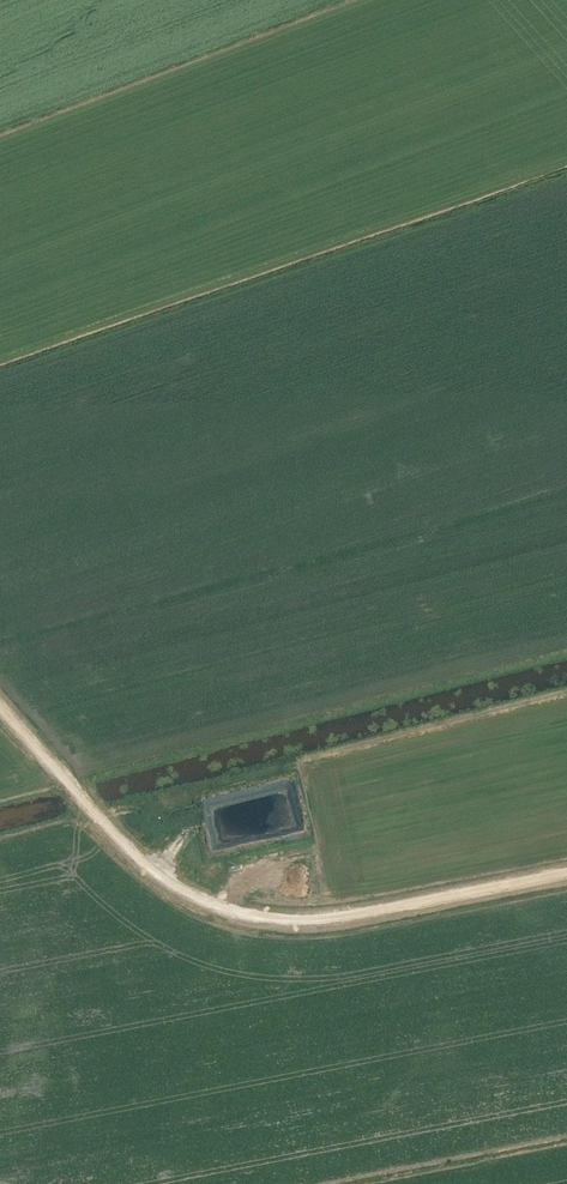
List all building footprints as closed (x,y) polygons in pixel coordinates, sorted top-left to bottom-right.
[(174,851),(188,828),(179,822),(164,845),(174,851)]
